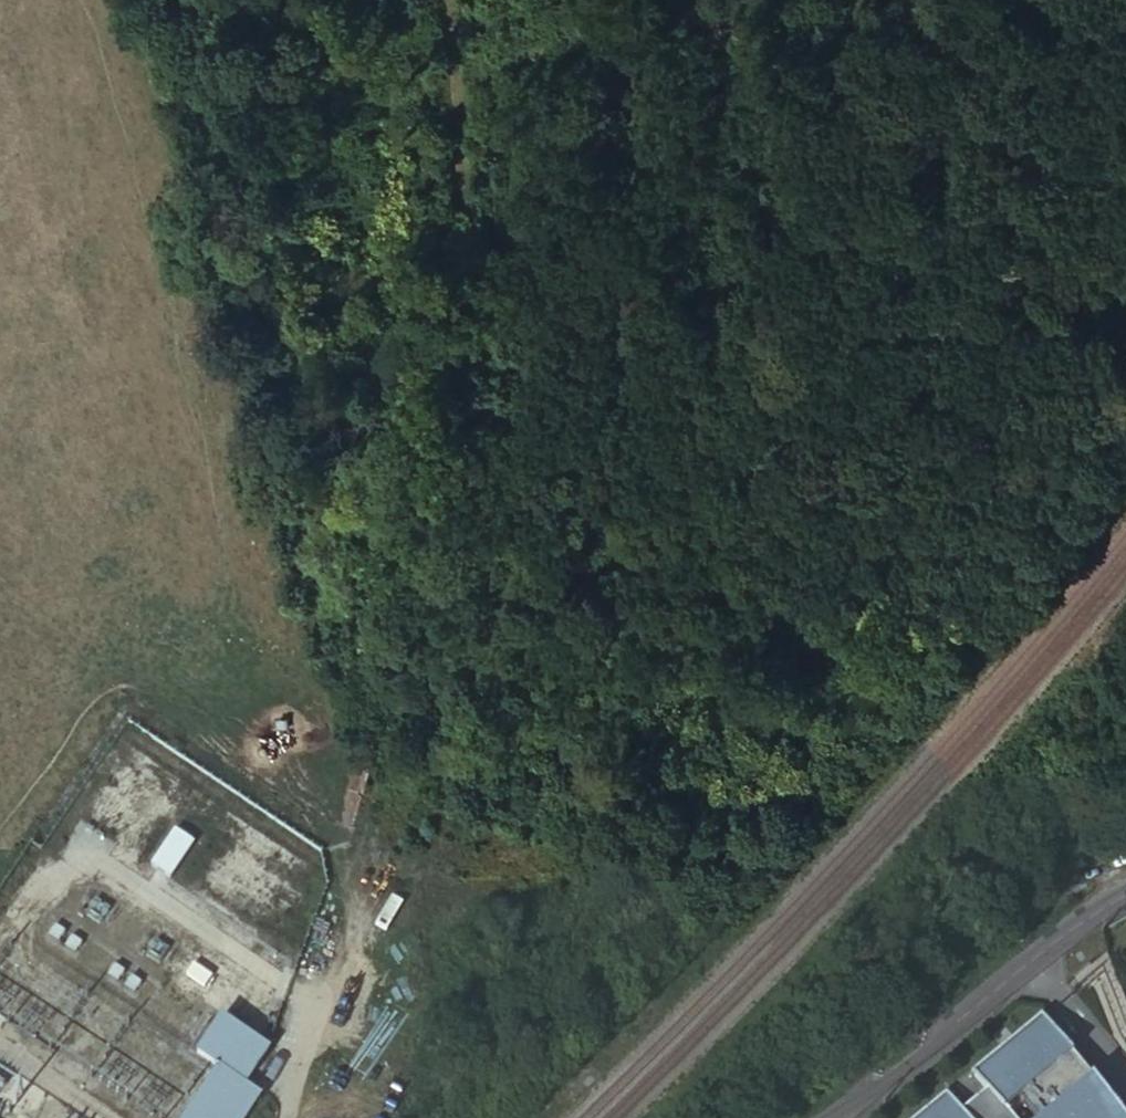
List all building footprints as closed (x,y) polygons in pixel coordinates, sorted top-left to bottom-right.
[(1043,1018),(974,1073),(989,1092),(964,1112),(949,1093),(917,1117),(1122,1117),(1043,1018)] [(222,1086),(249,1107),(274,1070),(233,1040),(209,1077),(222,1086)] [(249,1107),(222,1086),(199,1117),(262,1117),(263,1117),(249,1107)]
